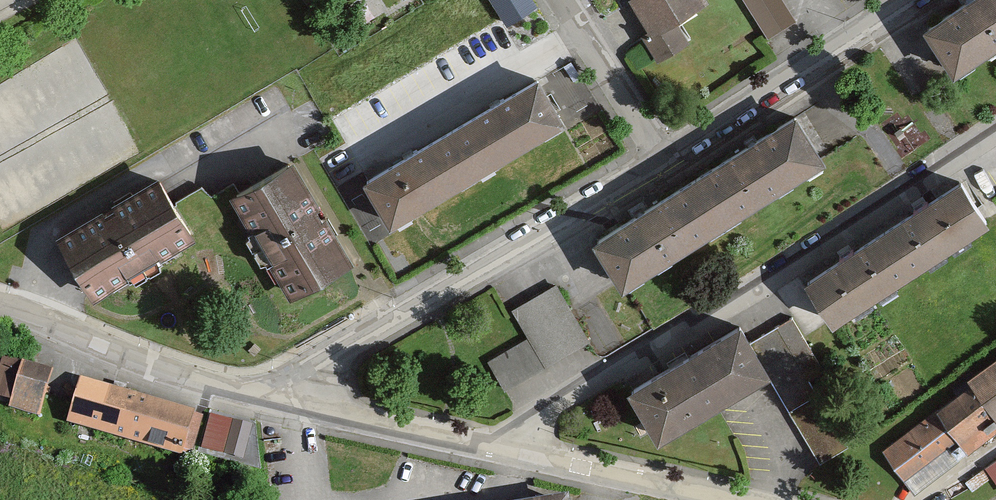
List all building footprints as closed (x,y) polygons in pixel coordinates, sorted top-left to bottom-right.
[(532,0),(492,0),(508,28),(538,11),(532,0)] [(708,0),(637,0),(632,3),(653,35),(647,39),(663,64),(694,44),(681,24),(711,5),(708,0)] [(782,0),(749,0),(767,28),(790,13),(782,0)] [(929,31),(961,79),(995,56),(995,0),(976,0),(929,31)] [(543,81),(371,185),(400,232),(572,128),(543,81)] [(801,115),(598,242),(630,292),(832,164),(801,115)] [(295,163),(234,201),(297,302),(358,265),(295,163)] [(195,239),(157,180),(58,241),(96,301),(195,239)] [(811,284),(841,330),(995,230),(995,229),(966,183),(811,284)] [(557,288),(515,313),(530,339),(549,370),(591,345),(557,288)] [(746,329),(632,395),(662,447),(776,380),(746,329)] [(549,370),(530,339),(488,364),(507,395),(549,370)] [(974,387),(995,418),(995,362),(969,381),(974,387)] [(54,375),(25,365),(11,405),(40,416),(54,375)] [(204,419),(83,383),(70,426),(192,462),(204,419)] [(937,414),(971,457),(995,438),(995,418),(974,387),(937,414)] [(937,414),(885,453),(920,497),(971,457),(937,414)] [(254,430),(235,424),(226,456),(245,462),(254,430)] [(995,477),(995,456),(987,461),(995,477)]
